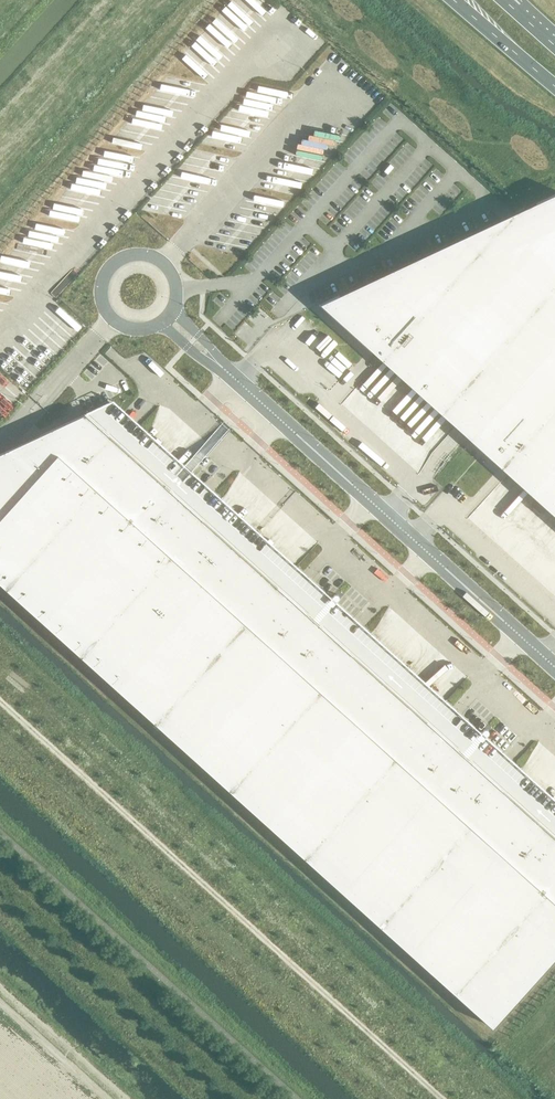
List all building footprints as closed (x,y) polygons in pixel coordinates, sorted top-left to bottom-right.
[(514,213),(338,295),(319,303),(382,359),(455,426),(470,440),(508,473),(554,516),(554,193),(514,213)] [(63,302),(56,308),(77,327),(83,321),(63,302)] [(86,414),(121,445),(150,472),(554,837),(554,802),(120,409),(112,402),(86,414)] [(492,1026),(554,957),(554,837),(85,413),(0,453),(0,583),(492,1026)]
